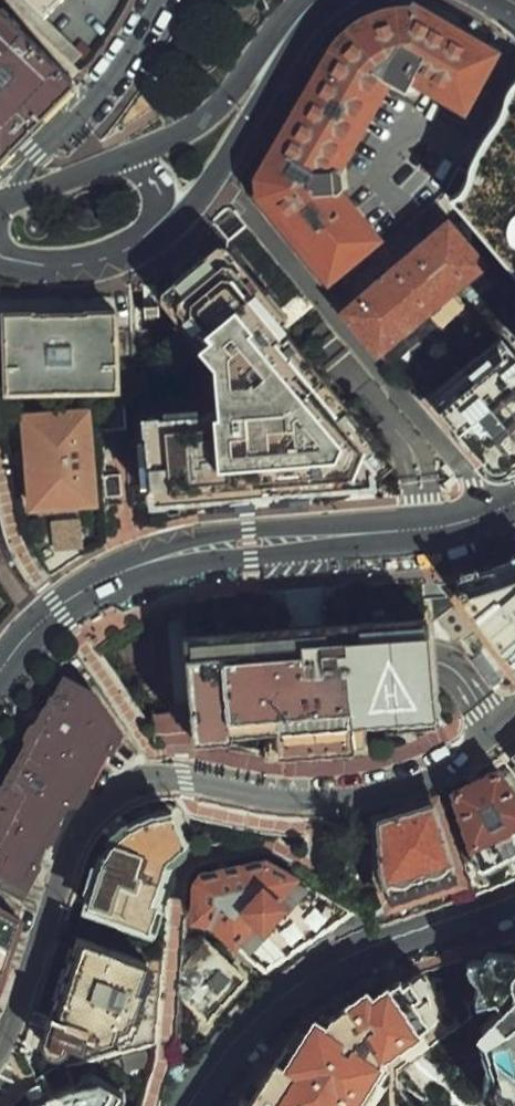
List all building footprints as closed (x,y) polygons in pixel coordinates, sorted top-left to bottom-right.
[(84,76),(10,0),(0,0),(0,162),(84,76)] [(61,0),(26,0),(44,18),(61,0)] [(463,107),(506,38),(443,0),(441,0),(368,0),(344,18),(331,37),(254,161),(255,189),(326,276),(388,229),(346,174),(391,78),(404,84),(411,73),(463,107)] [(445,185),(514,260),(514,85),(445,185)] [(493,252),(444,204),(335,304),(381,352),(493,252)] [(399,440),(222,235),(161,284),(161,295),(208,354),(208,392),(137,400),(145,506),(375,484),(374,467),(390,466),(399,440)] [(118,297),(1,303),(5,389),(119,385),(118,297)] [(505,324),(433,384),(467,422),(498,456),(514,442),(514,334),(505,324)] [(90,402),(19,406),(26,515),(87,513),(86,503),(97,502),(90,402)] [(500,568),(514,586),(514,560),(500,568)] [(514,666),(514,588),(500,568),(462,574),(459,595),(514,666)] [(437,663),(431,601),(170,623),(177,711),(193,710),(194,735),(231,731),(233,765),(372,759),(367,725),(443,724),(437,663)] [(62,672),(0,777),(0,873),(29,886),(43,859),(36,854),(62,799),(83,798),(123,727),(98,688),(62,672)] [(454,790),(478,865),(514,849),(514,780),(501,762),(477,776),(454,790)] [(406,802),(375,812),(379,878),(393,904),(467,873),(437,792),(406,802)] [(168,859),(187,842),(172,802),(130,820),(102,843),(83,903),(150,925),(159,900),(151,893),(168,859)] [(276,854),(193,868),(188,922),(211,920),(266,972),(350,909),(276,854)] [(0,903),(0,960),(17,911),(0,903)] [(149,956),(79,929),(39,1043),(61,1054),(66,1043),(77,1041),(99,1039),(129,1021),(149,956)] [(455,951),(476,1026),(429,1056),(483,1105),(514,1105),(514,929),(455,951)] [(247,981),(206,947),(174,985),(206,1028),(247,981)] [(278,1056),(245,1099),(241,1105),(368,1105),(392,1060),(427,1038),(421,1024),(438,1008),(419,967),(376,993),(369,981),(327,1015),(316,1008),(289,1059),(278,1056)] [(21,1105),(114,1105),(122,1091),(90,1074),(21,1105)]
